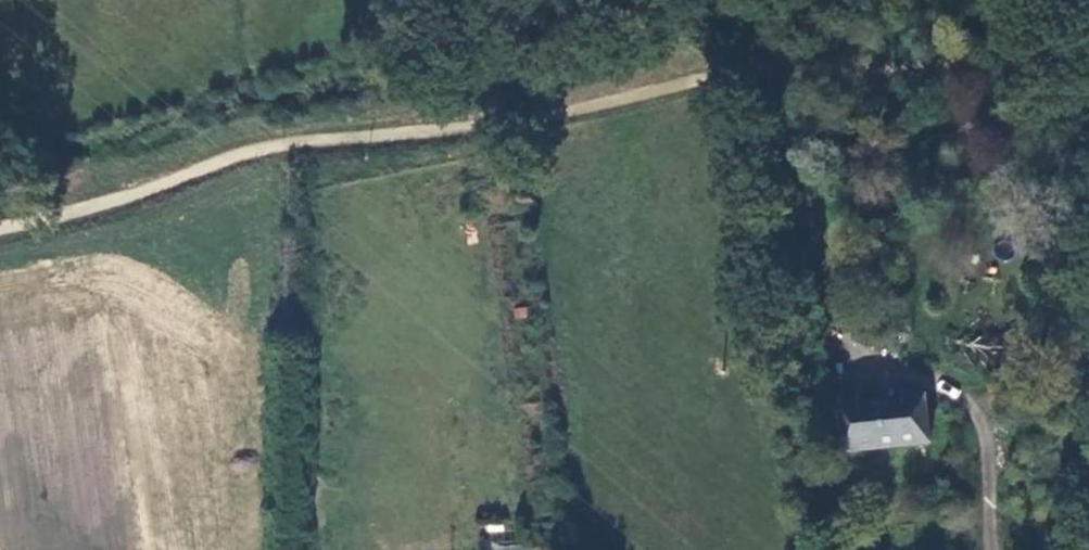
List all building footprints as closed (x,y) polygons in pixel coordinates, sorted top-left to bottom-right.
[(879,404),(841,408),(847,453),(929,443),(924,400),(911,401),(910,392),(878,396),(879,404)]
